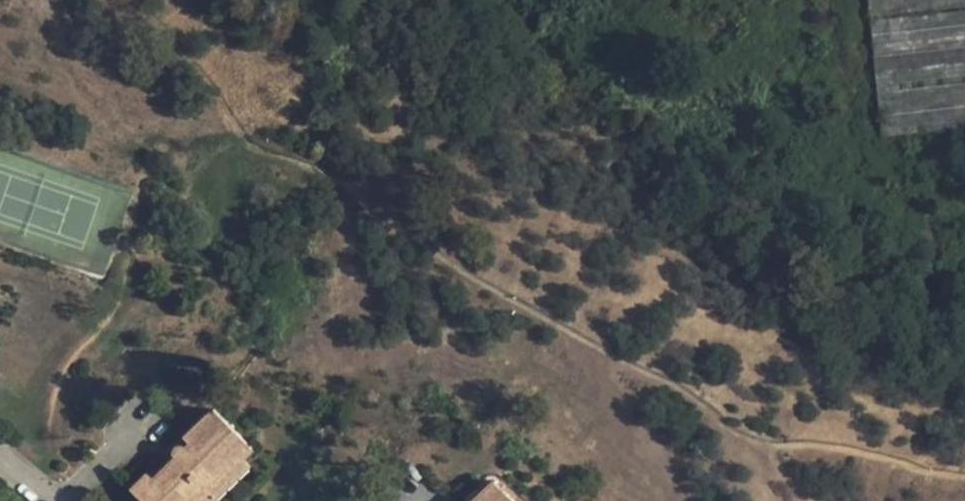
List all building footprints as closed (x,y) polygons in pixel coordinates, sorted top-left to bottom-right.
[(872,15),(964,5),(964,0),(870,0),(872,15)] [(131,489),(143,500),(199,500),(253,447),(215,408),(185,437),(191,443),(188,446),(184,444),(181,444),(177,446),(175,447),(174,449),(174,452),(175,455),(176,456),(154,477),(148,472),(131,489)] [(493,478),(470,500),(516,500),(493,478)]
